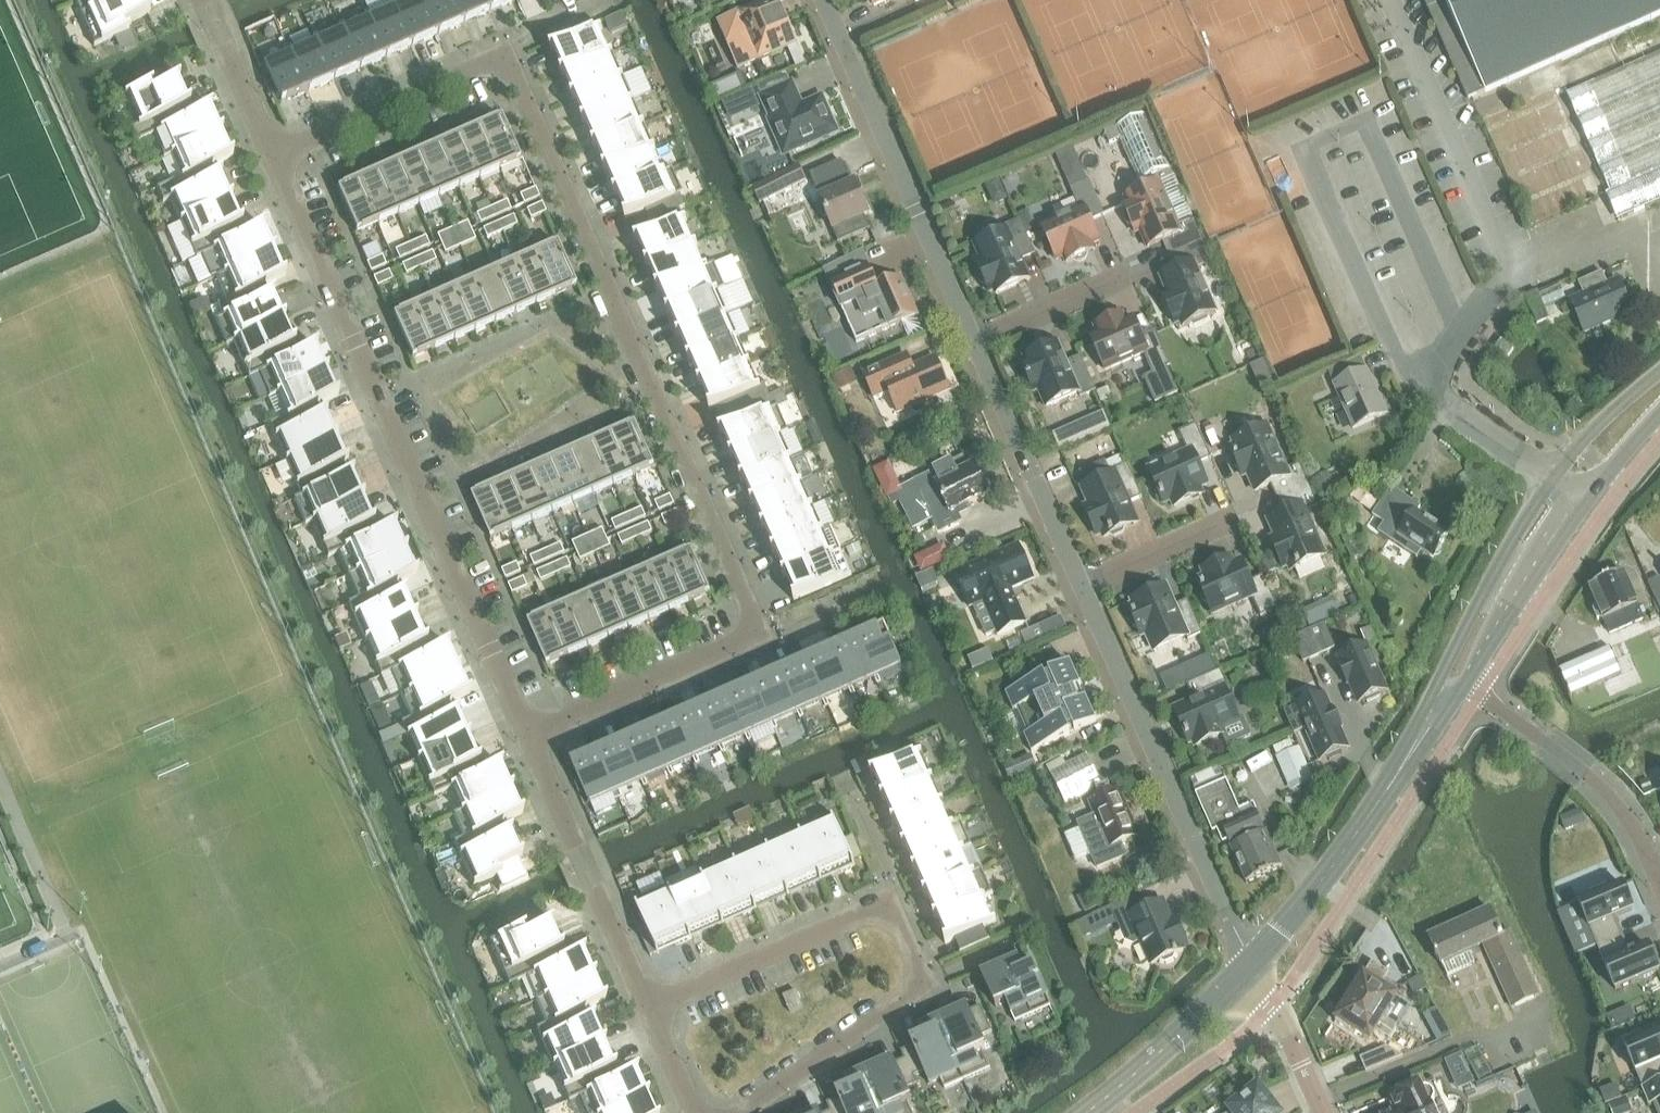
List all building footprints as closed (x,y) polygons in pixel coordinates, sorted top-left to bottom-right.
[(149,14),(149,12),(148,12),(143,0),(141,0),(139,1),(138,0),(82,0),(74,3),(74,4),(75,4),(80,14),(79,14),(80,16),(93,45),(93,47),(129,31),(128,29),(124,31),(122,26),(149,14)] [(437,32),(423,0),(410,0),(397,6),(394,0),(393,0),(390,1),(393,7),(394,7),(411,44),(422,39),(423,41),(434,37),(438,35),(437,32)] [(437,32),(449,27),(450,30),(460,25),(464,24),(463,21),(454,0),(423,0),(437,32)] [(489,9),(485,0),(454,0),(463,21),(474,16),(476,18),(486,14),(490,12),(489,9)] [(489,9),(500,4),(501,7),(512,2),(512,3),(516,1),(515,0),(485,0),(489,9)] [(778,0),(771,0),(718,23),(738,70),(797,44),(778,0)] [(1468,100),(1485,93),(1659,16),(1659,0),(1423,0),(1468,100)] [(394,7),(393,7),(371,17),(368,11),(365,12),(367,19),(369,18),(385,55),(396,50),(398,53),(408,48),(412,47),(411,44),(394,7)] [(629,25),(624,13),(613,18),(618,30),(629,25)] [(386,58),(385,55),(369,18),(367,19),(345,29),(342,22),(338,24),(341,30),(343,30),(359,67),(371,62),(372,64),(382,60),(386,58)] [(602,29),(551,51),(552,53),(555,51),(565,73),(562,75),(562,76),(609,54),(599,32),(603,30),(602,29)] [(343,30),(341,30),(319,40),(316,34),(313,35),(316,42),(317,41),(333,78),(345,73),(346,75),(356,71),(360,69),(359,67),(343,30)] [(317,41),(316,42),(293,52),(290,45),(287,47),(307,89),(319,84),(320,87),(330,82),(330,83),(334,81),(333,78),(317,41)] [(307,89),(287,47),(283,48),(286,55),(263,65),(276,94),(279,102),(280,105),(309,92),(307,89)] [(609,54),(562,76),(562,77),(566,75),(576,97),(572,99),(572,100),(623,77),(613,55),(614,54),(613,53),(613,52),(609,54)] [(1566,94),(1605,182),(1609,193),(1610,193),(1621,219),(1659,201),(1659,53),(1566,94)] [(790,81),(786,73),(757,86),(760,94),(790,81)] [(623,77),(572,100),(573,101),(576,99),(586,121),(583,123),(583,124),(633,100),(624,78),(624,77),(623,76),(623,77)] [(166,115),(189,104),(189,103),(185,105),(175,83),(179,81),(178,80),(151,92),(149,87),(152,85),(152,83),(124,95),(125,97),(128,96),(141,124),(130,129),(131,131),(136,141),(135,141),(136,142),(171,126),(166,115)] [(801,108),(791,85),(762,98),(772,120),(770,121),(785,154),(836,132),(821,99),(801,108)] [(633,100),(583,124),(583,125),(587,123),(597,145),(593,147),(594,148),(644,124),(634,102),(635,102),(634,101),(634,100),(633,100)] [(218,133),(208,111),(212,110),(211,108),(194,115),(189,104),(166,115),(171,126),(136,142),(136,143),(153,135),(163,158),(163,159),(222,133),(221,132),(218,133)] [(1115,126),(1104,131),(1110,145),(1120,141),(1119,139),(1120,139),(1143,192),(1126,199),(1129,204),(1124,206),(1126,212),(1124,217),(1125,222),(1128,225),(1133,227),(1136,234),(1140,232),(1148,249),(1163,243),(1169,257),(1202,242),(1193,222),(1147,112),(1115,126)] [(520,160),(501,117),(498,118),(500,121),(492,124),(491,121),(482,125),(479,126),(499,170),(520,160)] [(645,124),(594,148),(598,147),(607,169),(604,170),(604,171),(655,148),(645,126),(645,125),(645,124)] [(499,170),(479,126),(478,127),(479,130),(472,133),(471,130),(462,134),(459,135),(478,179),(499,170)] [(216,165),(233,157),(232,156),(228,157),(218,135),(222,134),(222,133),(163,159),(171,156),(181,178),(156,189),(157,191),(158,191),(192,175),(197,186),(221,176),(216,165)] [(478,179),(459,135),(458,136),(459,138),(452,142),(450,139),(442,143),(439,144),(458,188),(478,179)] [(458,188),(439,144),(437,145),(439,147),(431,151),(430,148),(422,152),(421,152),(417,153),(438,197),(458,188)] [(655,148),(604,171),(604,172),(608,171),(618,193),(614,194),(615,195),(662,173),(652,151),(656,150),(655,149),(655,148)] [(438,197),(417,153),(418,156),(411,160),(410,157),(401,161),(397,162),(417,206),(438,197)] [(417,206),(397,162),(398,165),(391,169),(390,166),(381,170),(377,171),(397,215),(417,206)] [(760,204),(806,180),(799,166),(753,189),(760,204)] [(869,215),(856,184),(840,191),(830,168),(815,174),(825,197),(820,199),(833,230),(838,228),(840,232),(852,226),(850,223),(869,215)] [(662,173),(615,195),(615,196),(619,194),(628,217),(625,218),(625,220),(647,210),(652,222),(680,209),(686,206),(681,195),(684,194),(683,192),(683,193),(673,171),(673,170),(673,169),(662,173)] [(397,215),(377,171),(378,174),(370,178),(369,175),(361,179),(361,178),(356,180),(377,224),(397,215)] [(227,200),(217,178),(221,177),(221,176),(197,186),(192,175),(158,191),(162,201),(162,203),(170,199),(180,221),(179,222),(180,222),(231,200),(231,199),(227,200)] [(1010,199),(1001,176),(985,183),(995,205),(1010,199)] [(377,224),(356,180),(358,183),(350,186),(349,184),(341,188),(340,187),(336,189),(356,233),(377,224)] [(1099,242),(1090,222),(1104,216),(1089,182),(1072,190),(1081,210),(1042,227),(1056,261),(1064,258),(1067,264),(1074,261),(1078,263),(1083,263),(1086,260),(1088,255),(1095,252),(1092,245),(1099,242)] [(140,196),(147,193),(145,187),(138,190),(140,196)] [(539,198),(535,189),(520,195),(524,204),(539,198)] [(218,234),(242,224),(241,223),(238,224),(228,202),(232,201),(231,200),(180,222),(180,223),(181,223),(190,245),(190,246),(191,247),(196,257),(223,246),(218,234)] [(511,210),(507,201),(491,208),(495,217),(511,210)] [(546,213),(542,204),(527,210),(531,219),(546,213)] [(495,217),(491,208),(476,215),(480,224),(495,217)] [(657,233),(635,242),(636,244),(640,242),(649,264),(646,266),(646,267),(697,243),(693,245),(684,223),(687,221),(686,220),(685,220),(680,209),(652,222),(657,233)] [(1029,210),(1018,216),(1020,221),(1026,235),(1038,230),(1029,210)] [(517,225),(513,216),(498,223),(502,232),(517,225)] [(1021,260),(1035,254),(1020,221),(1005,228),(1007,231),(974,245),(982,263),(977,265),(980,272),(978,276),(979,281),(982,285),(987,286),(990,293),(994,291),(996,295),(1030,280),(1021,260)] [(471,231),(470,229),(467,222),(452,229),(456,238),(471,231)] [(502,232),(498,223),(483,230),(487,239),(502,232)] [(270,253),(260,231),(264,229),(263,227),(243,236),(238,226),(242,224),(218,234),(223,246),(196,257),(195,257),(196,259),(213,252),(223,274),(215,277),(216,278),(274,252),(274,251),(270,253)] [(456,238),(452,229),(437,236),(441,244),(456,238)] [(475,240),(472,233),(471,231),(456,238),(460,247),(475,240)] [(429,246),(425,237),(410,244),(414,253),(429,246)] [(460,247),(456,238),(441,244),(445,253),(460,247)] [(1176,271),(1161,278),(1168,295),(1164,297),(1176,325),(1181,323),(1183,328),(1217,313),(1197,269),(1211,263),(1202,242),(1169,257),(1176,271)] [(576,287),(562,256),(556,243),(535,252),(553,297),(557,295),(566,291),(565,288),(572,285),(573,288),(576,287)] [(697,243),(646,267),(647,268),(650,266),(660,288),(656,290),(657,291),(704,269),(694,247),(698,245),(697,244),(697,243)] [(414,253),(410,244),(395,251),(399,260),(414,253)] [(265,286),(285,277),(284,275),(281,277),(271,255),(275,253),(274,252),(216,278),(216,279),(217,279),(226,301),(216,305),(217,306),(245,294),(250,305),(274,295),(273,294),(269,296),(265,286)] [(436,261),(432,252),(417,259),(421,268),(436,261)] [(553,297),(535,252),(515,261),(534,305),(537,304),(537,303),(546,300),(544,297),(552,294),(553,297)] [(901,280),(902,280),(901,278),(878,288),(862,252),(825,271),(837,297),(836,297),(857,343),(903,323),(918,316),(917,314),(916,315),(901,280)] [(386,266),(382,257),(367,263),(371,272),(386,266)] [(421,268),(417,259),(402,265),(406,274),(421,268)] [(534,305),(515,261),(495,270),(514,314),(517,313),(517,312),(525,309),(524,306),(532,303),(533,306),(534,305)] [(704,269),(657,291),(657,292),(661,290),(671,312),(667,314),(667,315),(718,292),(718,293),(726,290),(726,289),(725,288),(715,266),(716,266),(715,265),(715,264),(704,269)] [(183,266),(174,270),(178,278),(187,274),(183,266)] [(514,314),(495,270),(474,279),(494,323),(497,322),(496,321),(505,318),(504,315),(511,312),(513,315),(514,314)] [(392,280),(388,271),(373,278),(377,287),(392,280)] [(1632,312),(1618,281),(1604,287),(1598,275),(1578,284),(1584,296),(1570,301),(1584,333),(1632,312)] [(494,323),(474,279),(454,288),(472,333),(476,331),(476,330),(485,327),(484,324),(491,321),(492,324),(494,323)] [(472,333),(454,288),(434,297),(452,342),(456,340),(456,339),(464,336),(463,333),(471,330),(472,333)] [(718,292),(667,315),(668,315),(671,314),(681,336),(677,338),(678,338),(729,316),(729,315),(728,315),(718,293),(718,292)] [(1549,320),(1538,293),(1538,292),(1526,297),(1537,325),(1549,320)] [(225,345),(284,319),(284,318),(283,318),(277,306),(274,307),(270,298),(274,296),(274,295),(250,305),(245,294),(217,306),(217,307),(218,307),(222,317),(214,320),(215,322),(216,322),(225,344),(225,345)] [(452,342),(434,297),(413,306),(433,350),(436,349),(436,348),(444,345),(443,342),(450,339),(452,342)] [(433,350),(413,306),(392,316),(412,359),(416,357),(415,357),(424,353),(423,351),(430,348),(432,350),(433,350)] [(1156,333),(1143,340),(1133,319),(1126,322),(1123,315),(1116,318),(1112,316),(1107,317),(1103,320),(1102,324),(1095,328),(1098,334),(1090,338),(1106,371),(1144,354),(1166,403),(1184,395),(1156,333)] [(729,316),(678,338),(678,339),(682,338),(692,360),(688,361),(688,362),(740,340),(739,339),(729,317),(730,317),(729,316)] [(271,354),(295,343),(294,342),(290,344),(281,322),(285,320),(284,319),(225,345),(226,346),(233,343),(238,353),(237,353),(238,355),(239,354),(243,365),(243,367),(244,366),(249,377),(248,377),(248,378),(276,365),(271,354)] [(740,340),(688,362),(689,363),(692,362),(702,384),(698,385),(699,386),(750,363),(749,363),(740,341),(740,340)] [(1514,349),(1501,340),(1495,349),(1508,358),(1514,349)] [(323,372),(313,350),(317,349),(316,347),(296,356),(291,346),(295,344),(295,343),(271,354),(276,365),(248,378),(249,379),(273,368),(283,390),(275,393),(275,394),(327,372),(327,371),(323,372)] [(1095,391),(1080,358),(1067,364),(1058,344),(1025,359),(1026,363),(1022,365),(1025,372),(1023,377),(1023,381),(1026,385),(1031,387),(1034,393),(1039,391),(1046,408),(1079,394),(1080,398),(1095,391)] [(1259,371),(1271,367),(1267,358),(1255,363),(1259,371)] [(1361,358),(1329,373),(1334,386),(1354,429),(1387,415),(1375,388),(1372,390),(1365,375),(1368,373),(1367,371),(1361,358)] [(950,391),(936,359),(902,373),(896,359),(863,374),(875,400),(889,393),(898,413),(911,408),(913,413),(917,415),(926,411),(928,406),(926,401),(950,391)] [(750,363),(699,386),(699,387),(703,385),(713,408),(709,409),(710,411),(731,401),(736,412),(770,398),(765,387),(761,388),(760,386),(760,387),(750,365),(751,364),(750,363)] [(858,384),(852,369),(832,377),(839,392),(858,384)] [(321,404),(338,396),(337,395),(334,396),(324,374),(327,372),(275,394),(276,395),(281,405),(271,410),(272,411),(277,421),(269,425),(297,414),(303,425),(326,415),(326,414),(325,414),(321,404)] [(1114,399),(1109,388),(1099,393),(1103,404),(1114,399)] [(726,430),(720,433),(720,435),(724,433),(734,455),(730,457),(730,458),(781,435),(782,436),(789,433),(789,432),(789,431),(788,431),(778,409),(779,409),(789,404),(783,392),(770,398),(736,412),(721,419),(726,430)] [(1111,428),(1104,411),(1099,414),(1092,431),(1094,435),(1111,428)] [(333,439),(323,417),(327,416),(326,415),(303,425),(297,414),(269,425),(270,426),(275,436),(274,437),(275,438),(276,438),(285,460),(285,461),(337,439),(336,438),(333,439)] [(256,431),(252,421),(241,426),(246,436),(256,431)] [(656,468),(647,448),(636,424),(634,425),(635,428),(628,431),(627,428),(618,432),(614,434),(634,477),(656,468)] [(1207,485),(1198,464),(1211,458),(1196,425),(1179,433),(1188,453),(1149,470),(1154,480),(1152,484),(1155,492),(1160,494),(1164,504),(1172,500),(1174,507),(1202,495),(1200,488),(1207,485)] [(1286,471),(1267,427),(1233,442),(1236,447),(1231,449),(1234,456),(1232,460),(1236,468),(1240,470),(1243,477),(1248,475),(1256,492),(1271,485),(1277,500),(1309,485),(1300,465),(1286,471)] [(634,477),(614,434),(615,437),(607,440),(606,437),(598,441),(593,443),(614,486),(634,477)] [(781,435),(730,458),(731,459),(734,457),(744,479),(741,481),(741,482),(792,459),(792,458),(791,458),(782,436),(781,435)] [(327,471),(347,462),(343,463),(333,441),(337,440),(337,439),(285,461),(286,462),(296,484),(295,484),(296,486),(297,486),(301,494),(332,481),(327,471)] [(614,486),(593,443),(595,446),(587,449),(586,446),(578,450),(577,450),(573,452),(594,495),(614,486)] [(871,467),(885,461),(878,447),(865,453),(871,467)] [(594,495),(573,452),(574,455),(567,458),(566,455),(557,459),(553,461),(573,504),(594,495)] [(966,458),(916,483),(940,531),(959,522),(956,516),(968,510),(966,506),(989,495),(975,467),(972,469),(966,458)] [(792,459),(741,482),(745,481),(755,503),(751,505),(752,505),(803,483),(803,482),(802,482),(792,460),(793,460),(792,459)] [(573,504),(553,461),(554,464),(547,467),(546,464),(537,468),(533,470),(553,513),(573,504)] [(359,499),(349,477),(353,475),(352,474),(347,464),(348,463),(347,462),(327,471),(332,481),(301,494),(301,496),(294,499),(294,501),(295,501),(305,523),(304,523),(304,524),(363,498),(363,497),(359,499)] [(1129,503),(1142,497),(1127,464),(1113,471),(1115,474),(1082,489),(1090,506),(1085,508),(1097,536),(1102,534),(1104,538),(1110,535),(1115,537),(1123,534),(1124,529),(1138,523),(1129,503)] [(898,492),(887,467),(878,472),(889,496),(898,492)] [(553,513),(533,470),(534,472),(526,476),(525,473),(517,477),(512,479),(533,522),(553,513)] [(1339,493),(1329,471),(1312,479),(1321,501),(1339,493)] [(533,522),(512,479),(513,481),(506,485),(505,482),(496,486),(492,488),(512,531),(533,522)] [(803,483),(752,505),(752,506),(756,505),(765,527),(762,528),(762,529),(813,506),(803,484),(803,483)] [(1324,556),(1305,512),(1318,506),(1309,485),(1277,500),(1283,514),(1268,521),(1276,538),(1271,540),(1284,568),(1288,566),(1291,571),(1301,566),(1305,568),(1313,565),(1314,560),(1324,556)] [(512,531),(492,488),(493,490),(486,494),(485,491),(476,495),(472,496),(491,540),(512,531)] [(1449,534),(1417,513),(1421,508),(1391,489),(1373,516),(1385,524),(1379,533),(1417,558),(1422,551),(1433,558),(1435,556),(1439,555),(1441,552),(1442,549),(1442,545),(1449,534)] [(675,505),(671,496),(655,503),(659,512),(675,505)] [(277,497),(274,501),(281,505),(284,501),(277,497)] [(350,532),(374,522),(373,521),(370,523),(360,501),(363,499),(363,498),(304,524),(305,525),(312,522),(322,544),(322,546),(323,546),(327,556),(355,544),(350,532)] [(813,506),(762,529),(762,530),(766,529),(776,551),(772,552),(773,553),(823,530),(813,508),(814,508),(813,507),(813,506)] [(646,518),(642,509),(627,515),(631,524),(646,518)] [(681,520),(677,511),(662,518),(666,527),(681,520)] [(631,524),(627,515),(612,522),(616,531),(631,524)] [(402,551),(392,529),(396,528),(395,526),(378,533),(374,523),(374,522),(350,532),(355,544),(327,556),(328,558),(338,553),(348,575),(347,576),(406,550),(402,551)] [(653,533),(649,524),(633,530),(637,539),(653,533)] [(823,530),(773,553),(773,554),(777,552),(786,574),(783,576),(783,577),(841,552),(830,528),(824,530),(823,530)] [(607,539),(606,537),(603,530),(588,536),(592,545),(607,539)] [(637,539),(633,530),(618,537),(622,546),(637,539)] [(592,545),(588,536),(573,543),(577,552),(592,545)] [(611,547),(607,540),(607,539),(592,545),(596,554),(611,547)] [(565,553),(561,544),(546,551),(550,560),(565,553)] [(596,554),(592,545),(577,552),(581,560),(596,554)] [(1013,597),(1010,590),(1034,579),(1019,546),(955,575),(970,608),(983,602),(998,636),(1027,623),(1015,596),(1013,597)] [(400,583),(417,575),(416,573),(413,575),(403,553),(407,551),(406,550),(347,576),(348,577),(358,599),(348,604),(349,605),(376,593),(382,604),(405,594),(405,593),(404,593),(400,583)] [(711,594),(698,564),(692,550),(671,560),(690,603),(693,602),(701,598),(700,596),(708,592),(709,595),(711,594)] [(550,560),(546,551),(531,558),(535,567),(550,560)] [(841,552),(783,577),(784,578),(787,576),(797,598),(793,600),(794,602),(845,579),(852,576),(841,552)] [(1278,609),(1263,576),(1250,582),(1241,562),(1234,565),(1231,558),(1202,571),(1205,577),(1198,581),(1202,590),(1201,595),(1204,603),(1209,604),(1213,614),(1252,597),(1261,617),(1278,609)] [(572,568),(568,559),(552,566),(556,575),(572,568)] [(690,603),(671,560),(650,569),(670,612),(673,611),(681,607),(680,605),(688,601),(689,604),(690,603)] [(521,573),(517,564),(502,570),(506,579),(521,573)] [(872,573),(868,564),(855,569),(860,578),(872,573)] [(556,575),(552,566),(537,573),(541,582),(556,575)] [(670,612),(650,569),(630,578),(649,621),(653,620),(652,620),(661,616),(660,613),(667,610),(669,613),(670,612)] [(1643,620),(1623,572),(1589,587),(1597,605),(1593,611),(1598,620),(1604,621),(1610,634),(1643,620)] [(649,621),(630,578),(610,587),(629,630),(632,629),(641,625),(639,622),(647,619),(648,622),(649,621)] [(1648,584),(1659,611),(1659,578),(1648,584)] [(528,588),(524,579),(509,585),(513,594),(528,588)] [(629,630),(610,587),(590,596),(609,639),(612,638),(620,634),(619,631),(627,628),(628,631),(629,630)] [(1203,634),(1188,601),(1175,607),(1166,587),(1132,602),(1134,606),(1129,608),(1132,615),(1130,619),(1134,628),(1139,629),(1142,636),(1146,634),(1154,651),(1187,637),(1188,641),(1203,634)] [(412,619),(402,596),(406,595),(405,594),(382,604),(376,593),(349,605),(354,615),(353,616),(354,617),(355,617),(364,639),(364,640),(416,618),(415,617),(412,619)] [(609,639),(590,596),(569,604),(589,648),(592,647),(592,646),(600,643),(599,640),(606,637),(608,640),(609,639)] [(589,648),(569,604),(549,613),(568,657),(571,656),(571,655),(580,652),(579,649),(586,646),(587,649),(589,648)] [(568,657),(549,613),(528,623),(547,667),(551,665),(551,664),(559,661),(558,658),(566,655),(567,658),(568,657)] [(1404,622),(1403,619),(1401,617),(1398,616),(1395,618),(1393,620),(1393,623),(1395,626),(1398,627),(1401,627),(1403,625),(1404,622)] [(403,652),(426,642),(426,641),(422,643),(412,620),(416,619),(416,618),(364,640),(365,641),(369,640),(378,662),(374,664),(375,665),(376,665),(380,675),(408,664),(403,652)] [(1336,649),(1325,624),(1309,631),(1320,656),(1336,649)] [(1047,641),(1041,626),(1022,635),(1028,649),(1047,641)] [(902,667),(884,627),(881,629),(870,633),(872,636),(860,641),(859,638),(857,639),(875,679),(878,685),(881,683),(879,677),(902,667)] [(911,645),(904,628),(889,635),(896,651),(911,645)] [(1320,656),(1309,631),(1293,638),(1304,663),(1320,656)] [(875,679),(857,639),(855,640),(845,645),(846,647),(834,652),(833,650),(831,650),(849,690),(852,696),(856,695),(853,688),(875,679)] [(455,671),(445,649),(449,647),(448,645),(431,653),(426,643),(427,643),(426,642),(403,652),(408,664),(380,675),(380,676),(380,677),(391,673),(400,695),(400,696),(459,670),(458,669),(455,671)] [(1387,691),(1367,646),(1339,658),(1341,665),(1340,666),(1348,685),(1350,684),(1359,704),(1366,700),(1368,703),(1381,698),(1379,695),(1387,691)] [(849,690),(831,650),(829,651),(829,652),(819,656),(820,659),(808,664),(807,661),(805,662),(823,702),(826,708),(830,706),(827,700),(849,690)] [(988,650),(968,659),(973,671),(993,662),(988,650)] [(1210,660),(1196,666),(1201,678),(1215,672),(1210,660)] [(823,702),(805,662),(803,663),(793,668),(794,670),(782,675),(781,673),(780,673),(797,713),(800,719),(804,718),(801,711),(823,702)] [(1097,724),(1087,701),(1085,701),(1080,690),(1081,689),(1071,665),(1049,674),(1051,678),(1046,680),(1044,677),(1006,693),(1013,711),(1018,710),(1028,733),(1024,735),(1032,753),(1070,736),(1069,732),(1074,730),(1075,734),(1097,724)] [(453,702),(470,695),(469,693),(465,695),(456,673),(459,671),(459,670),(400,696),(401,697),(411,719),(401,723),(402,725),(429,712),(434,724),(458,713),(458,712),(457,713),(453,702)] [(1194,701),(1174,710),(1180,723),(1179,728),(1182,736),(1187,737),(1189,744),(1193,742),(1196,747),(1222,735),(1227,747),(1251,737),(1243,718),(1238,720),(1225,689),(1228,688),(1221,670),(1219,671),(1215,672),(1201,678),(1187,685),(1194,701)] [(797,713),(780,673),(777,674),(767,679),(768,682),(756,687),(755,684),(754,685),(771,724),(774,731),(778,729),(775,723),(797,713)] [(771,724),(754,685),(751,686),(741,690),(742,693),(731,698),(729,695),(728,696),(745,736),(748,742),(752,741),(749,734),(771,724)] [(374,695),(364,700),(369,710),(378,706),(374,695)] [(745,736),(728,696),(725,697),(715,702),(716,705),(704,710),(719,747),(722,754),(726,752),(723,746),(745,736)] [(1340,729),(1341,728),(1333,709),(1331,709),(1325,696),(1297,709),(1320,762),(1328,758),(1329,761),(1342,755),(1341,752),(1348,749),(1340,729)] [(704,710),(703,707),(699,709),(689,713),(690,716),(678,721),(677,718),(676,719),(693,759),(696,765),(700,763),(697,757),(719,747),(704,710)] [(464,738),(455,716),(458,714),(458,713),(434,724),(429,712),(402,725),(407,735),(406,735),(407,737),(411,735),(421,757),(417,759),(417,760),(468,737),(468,736),(464,738)] [(693,759),(676,719),(673,720),(663,725),(664,727),(653,732),(668,770),(670,776),(674,775),(671,768),(693,759)] [(653,732),(651,730),(647,731),(648,732),(637,736),(638,739),(627,744),(642,781),(645,788),(648,786),(645,780),(668,770),(653,732)] [(455,771),(479,761),(479,760),(475,762),(465,740),(469,738),(468,737),(417,760),(417,761),(418,760),(428,783),(427,783),(428,785),(429,784),(433,794),(433,795),(433,796),(460,783),(455,771)] [(627,744),(626,741),(622,743),(611,748),(613,750),(601,755),(617,792),(620,791),(642,781),(627,744)] [(601,755),(600,752),(572,765),(589,805),(612,794),(615,801),(622,798),(620,791),(617,792),(601,755)] [(932,777),(922,755),(923,755),(922,753),(871,776),(872,778),(875,776),(885,798),(881,800),(882,801),(933,778),(933,777),(932,777)] [(1041,766),(1037,756),(1025,761),(1029,771),(1041,766)] [(1101,786),(1086,756),(1050,774),(1066,805),(1101,786)] [(507,790),(498,768),(501,766),(501,765),(483,772),(479,762),(479,761),(455,771),(460,783),(433,796),(433,797),(454,787),(464,810),(453,814),(453,815),(512,789),(511,789),(507,790)] [(1266,833),(1257,813),(1242,820),(1218,767),(1190,778),(1214,832),(1222,828),(1231,848),(1247,884),(1282,868),(1266,832),(1266,833)] [(863,768),(855,772),(860,783),(868,779),(863,768)] [(944,802),(943,801),(933,779),(933,778),(882,801),(882,802),(886,800),(896,822),(892,824),(892,825),(944,802)] [(1648,780),(1640,783),(1644,793),(1652,790),(1648,780)] [(1095,817),(1079,824),(1097,868),(1126,856),(1121,844),(1140,836),(1119,788),(1088,801),(1095,817)] [(505,822),(522,814),(522,812),(518,814),(508,792),(512,790),(512,789),(453,815),(453,816),(454,816),(464,838),(454,843),(454,844),(455,844),(482,831),(487,843),(511,832),(510,832),(505,822)] [(950,826),(940,804),(944,803),(944,802),(892,825),(893,825),(896,824),(906,846),(902,848),(903,848),(961,823),(961,822),(950,826)] [(845,845),(832,814),(830,815),(830,816),(799,829),(821,878),(840,870),(841,873),(853,868),(854,868),(855,868),(851,857),(845,845)] [(1572,829),(1567,816),(1565,816),(1560,819),(1562,825),(1565,832),(1572,829)] [(913,872),(972,846),(972,845),(971,846),(961,824),(962,823),(961,823),(903,848),(903,849),(907,848),(917,870),(913,871),(913,872)] [(821,878),(799,829),(797,830),(801,837),(770,851),(788,893),(807,884),(809,888),(821,882),(821,883),(823,882),(821,878)] [(494,869),(522,857),(521,855),(520,856),(515,843),(511,844),(507,835),(511,833),(511,832),(487,843),(482,831),(455,844),(459,854),(460,856),(473,885),(472,885),(473,887),(501,874),(500,873),(497,874),(494,869)] [(854,841),(845,845),(851,857),(859,853),(854,841)] [(788,893),(770,851),(766,843),(765,844),(765,845),(734,858),(756,907),(775,899),(776,902),(788,897),(790,896),(788,893)] [(971,874),(961,852),(972,847),(972,846),(913,872),(914,873),(917,872),(927,894),(924,895),(924,896),(983,870),(982,869),(971,874)] [(757,911),(756,907),(734,858),(733,858),(732,858),(732,859),(702,873),(723,922),(742,913),(743,917),(755,911),(756,912),(757,911)] [(669,869),(661,873),(667,884),(674,881),(669,869)] [(934,920),(993,894),(993,893),(992,893),(982,871),(983,871),(983,870),(924,896),(924,897),(928,895),(938,917),(934,919),(934,920)] [(723,922),(702,873),(701,872),(700,873),(701,877),(670,891),(691,936),(709,928),(711,931),(723,926),(725,925),(723,922)] [(1588,925),(1567,934),(1577,957),(1597,947),(1622,937),(1616,923),(1615,919),(1633,911),(1623,886),(1609,891),(1607,885),(1590,892),(1592,898),(1579,904),(1588,925)] [(691,936),(670,891),(669,886),(667,887),(667,888),(636,902),(636,901),(634,902),(658,955),(660,954),(658,950),(677,942),(678,945),(690,940),(692,940),(691,936)] [(1085,915),(1086,915),(1103,906),(1099,898),(1095,890),(1077,898),(1085,915)] [(1188,946),(1180,928),(1176,920),(1171,923),(1162,903),(1148,909),(1141,893),(1110,908),(1125,942),(1134,945),(1142,942),(1152,965),(1161,962),(1165,964),(1173,960),(1175,955),(1184,952),(1182,948),(1188,946)] [(992,922),(982,900),(993,895),(993,894),(934,920),(935,921),(939,919),(948,941),(945,943),(945,945),(997,922),(996,920),(992,922)] [(546,919),(539,902),(521,910),(529,927),(546,919)] [(1536,991),(1523,961),(1515,965),(1490,910),(1429,937),(1437,954),(1435,955),(1436,957),(1438,956),(1448,976),(1475,964),(1468,949),(1476,946),(1477,948),(1484,945),(1510,1003),(1536,991)] [(1093,933),(1087,920),(1076,925),(1082,938),(1093,933)] [(538,958),(562,947),(561,946),(557,948),(553,939),(557,937),(551,925),(552,924),(551,923),(523,935),(521,930),(525,928),(524,926),(489,942),(503,972),(502,972),(503,974),(504,974),(508,984),(543,969),(538,958)] [(1622,937),(1597,947),(1616,991),(1659,972),(1649,947),(1630,955),(1622,937)] [(590,977),(580,955),(584,953),(583,951),(566,959),(561,948),(562,948),(562,947),(538,958),(543,969),(508,984),(509,986),(526,978),(536,1001),(594,976),(593,975),(590,977)] [(1048,998),(1035,967),(1031,968),(1027,958),(1004,968),(1005,970),(986,979),(984,976),(982,977),(996,1008),(1006,1003),(1011,1014),(1028,1007),(1032,1016),(1050,1008),(1046,998),(1048,998)] [(1372,963),(1350,998),(1397,1028),(1410,1007),(1401,1001),(1407,992),(1400,988),(1395,996),(1381,987),(1389,973),(1372,963)] [(588,1008),(605,1001),(604,999),(600,1001),(591,978),(594,977),(594,976),(536,1001),(547,1025),(529,1033),(564,1018),(569,1029),(593,1019),(593,1018),(592,1018),(588,1008)] [(1419,977),(1407,984),(1414,997),(1427,991),(1419,977)] [(802,1007),(799,1000),(796,992),(784,997),(791,1012),(802,1007)] [(1350,998),(1335,1022),(1350,1031),(1351,1029),(1370,1040),(1376,1031),(1390,1040),(1397,1028),(1350,998)] [(986,1050),(980,1038),(992,1033),(981,1007),(958,1017),(956,1014),(938,1022),(964,1081),(990,1070),(982,1052),(986,1050)] [(599,1044),(590,1022),(593,1020),(593,1019),(569,1029),(564,1018),(529,1033),(545,1069),(604,1043),(603,1042),(599,1044)] [(964,1081),(938,1022),(919,1030),(924,1042),(902,1052),(918,1085),(914,1077),(924,1073),(930,1085),(941,1080),(945,1090),(964,1081)] [(1634,1043),(1646,1072),(1638,1076),(1644,1090),(1653,1087),(1647,1075),(1659,1069),(1659,1032),(1634,1043)] [(1571,1049),(1567,1038),(1556,1042),(1560,1054),(1571,1049)] [(591,1077),(614,1067),(614,1066),(610,1067),(600,1045),(604,1044),(604,1043),(545,1069),(561,1104),(596,1089),(591,1077)] [(1366,1073),(1403,1057),(1387,1048),(1360,1059),(1366,1073)] [(906,1090),(918,1085),(902,1052),(901,1052),(904,1060),(884,1069),(882,1066),(863,1074),(881,1112),(912,1112),(908,1104),(911,1102),(906,1090)] [(633,1074),(636,1072),(636,1071),(618,1078),(614,1068),(614,1067),(591,1077),(596,1089),(561,1104),(562,1106),(579,1098),(586,1112),(607,1112),(647,1095),(646,1094),(643,1096),(633,1074)] [(863,1074),(844,1082),(849,1094),(828,1104),(832,1112),(881,1112),(863,1074)] [(1397,1112),(1448,1112),(1433,1079),(1419,1086),(1391,1098),(1391,1099),(1398,1112),(1397,1112)] [(1653,1087),(1644,1090),(1650,1105),(1653,1104),(1657,1112),(1659,1112),(1659,1083),(1653,1087)] [(1259,1088),(1230,1110),(1232,1112),(1278,1112),(1259,1088)] [(643,1098),(647,1096),(647,1095),(607,1112),(650,1112),(643,1098)] [(554,1107),(550,1097),(540,1102),(544,1111),(554,1107)] [(1610,1107),(1613,1112),(1630,1112),(1632,1112),(1627,1100),(1611,1107),(1610,1107)]
